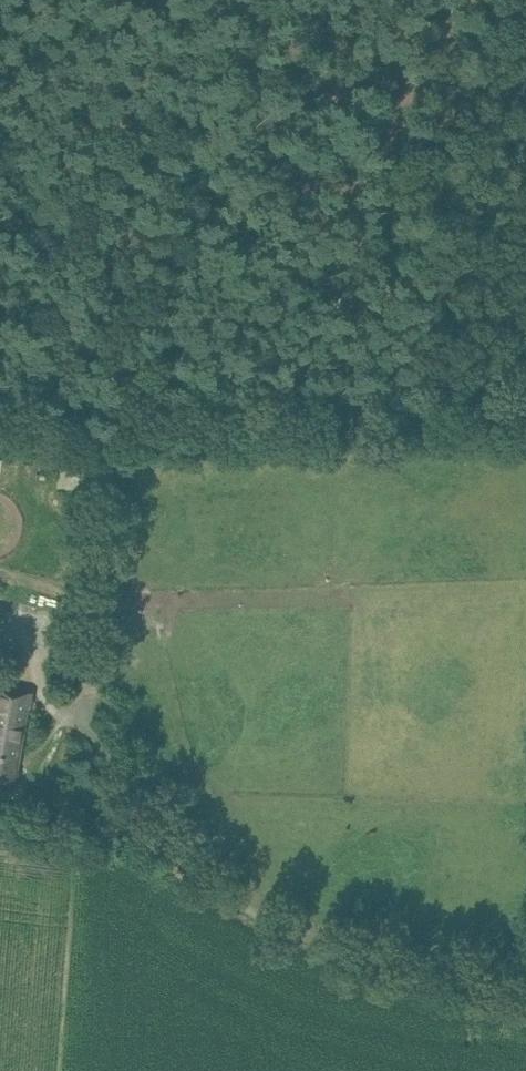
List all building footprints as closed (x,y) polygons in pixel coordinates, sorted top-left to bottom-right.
[(15,785),(32,693),(0,688),(0,783),(15,785)]
